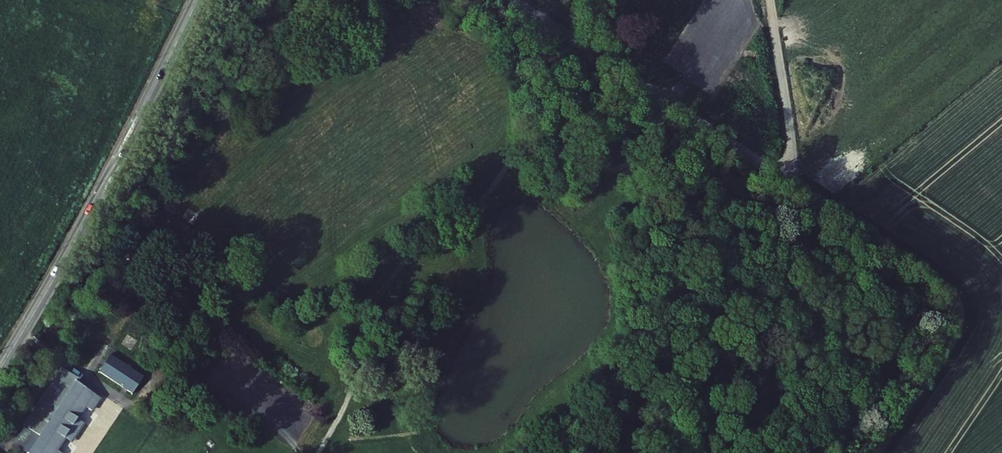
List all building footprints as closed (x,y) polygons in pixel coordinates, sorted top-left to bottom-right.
[(194,224),(200,213),(188,206),(182,216),(194,224)] [(73,330),(84,338),(91,328),(80,320),(73,330)] [(131,350),(139,339),(128,331),(120,342),(131,350)] [(151,368),(118,347),(107,363),(141,384),(151,368)] [(70,359),(33,416),(47,426),(35,444),(48,452),(68,452),(73,446),(66,442),(74,430),(81,434),(93,415),(87,411),(95,399),(101,403),(109,391),(83,374),(86,370),(70,359)]
